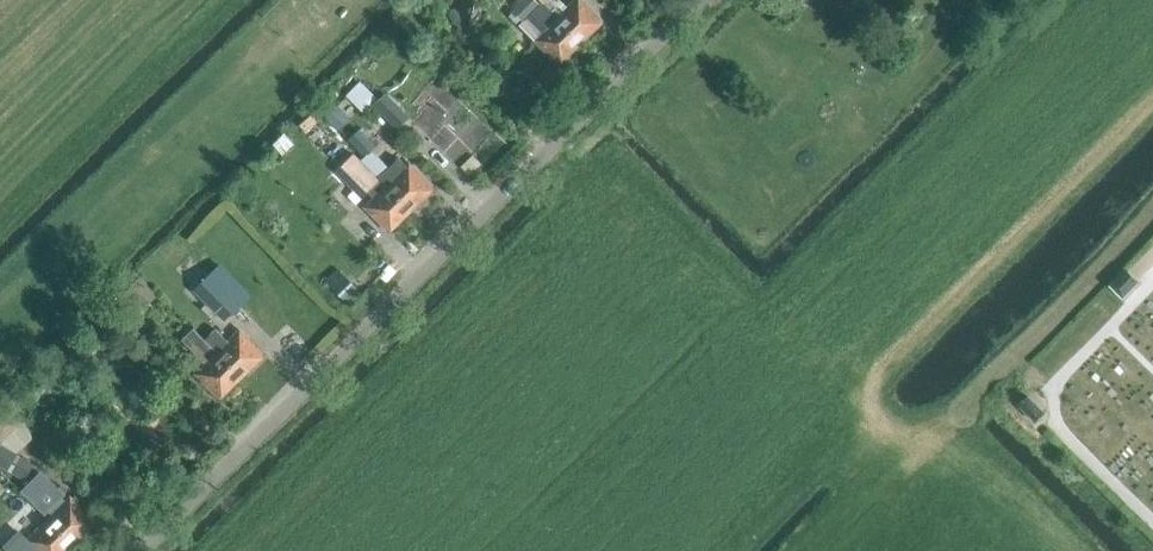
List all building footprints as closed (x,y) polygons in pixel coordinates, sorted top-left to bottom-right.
[(541,2),(539,4),(536,0),(523,0),(512,10),(524,22),(532,14),(546,29),(534,40),(559,65),(581,43),(556,18),(541,2)] [(541,2),(556,18),(581,43),(604,21),(583,0),(575,0),(567,8),(560,0),(540,0),(541,2)] [(896,52),(903,45),(895,36),(887,44),(896,52)] [(366,112),(380,97),(361,79),(347,95),(366,112)] [(398,131),(411,118),(387,93),(373,107),(398,131)] [(285,134),(274,145),(283,155),(295,144),(285,134)] [(381,179),(412,210),(434,188),(409,163),(406,166),(399,158),(389,168),(372,150),(362,160),(378,177),(379,177),(381,179)] [(412,210),(381,179),(380,180),(353,153),(334,171),(362,199),(368,193),(374,198),(365,207),(390,232),(412,210)] [(1146,273),(1152,266),(1152,238),(1132,260),(1146,273)] [(1122,300),(1140,283),(1124,267),(1108,285),(1122,300)] [(224,322),(241,305),(209,273),(192,290),(224,322)] [(359,291),(346,276),(333,288),(346,303),(359,291)] [(242,377),(204,339),(193,328),(181,339),(201,359),(198,362),(203,367),(195,374),(220,399),(242,377)] [(204,339),(242,377),(265,355),(240,330),(229,341),(215,328),(204,339)] [(1035,423),(1045,412),(1028,395),(1019,405),(1035,423)] [(0,409),(0,441),(28,416),(12,398),(0,409)] [(0,447),(0,466),(12,473),(20,478),(30,462),(21,457),(1,445),(0,447)] [(104,478),(93,488),(106,501),(116,490),(104,478)] [(48,519),(73,544),(96,522),(71,497),(48,519)] [(73,544),(48,519),(26,541),(36,550),(67,550),(73,544)]
